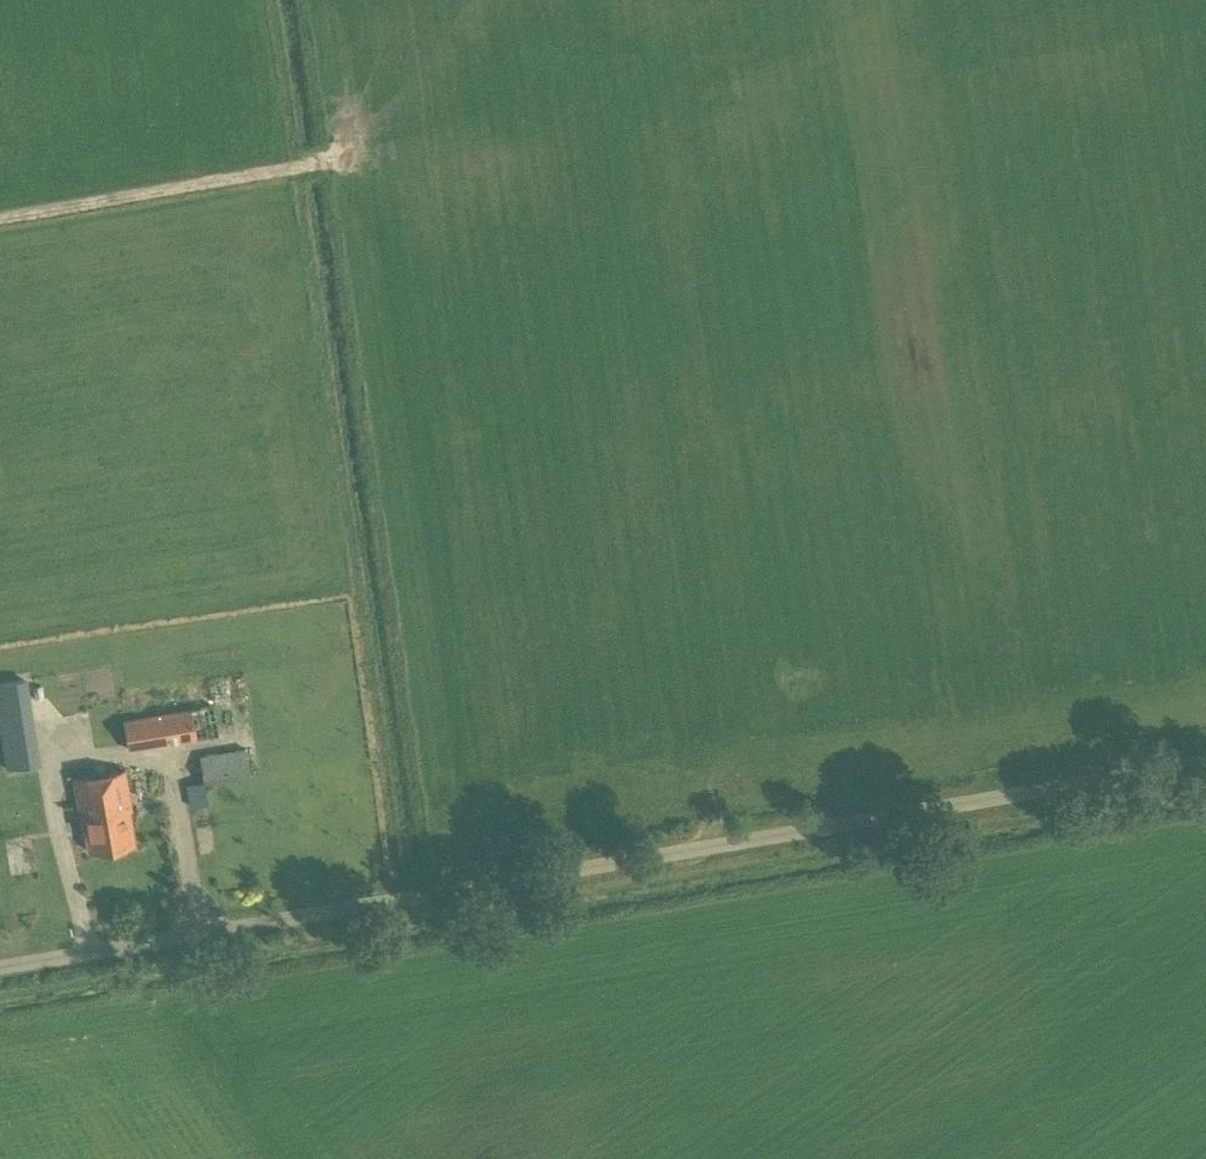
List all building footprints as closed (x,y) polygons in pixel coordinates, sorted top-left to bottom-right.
[(128,751),(196,740),(196,738),(219,734),(214,704),(123,719),(128,751)] [(0,712),(0,727),(31,722),(29,707),(0,712)] [(189,806),(207,803),(204,783),(250,775),(246,747),(199,756),(203,781),(185,784),(189,806)] [(7,769),(38,764),(36,750),(5,755),(7,769)] [(89,816),(128,809),(130,809),(124,772),(75,780),(80,812),(88,810),(89,816)] [(88,810),(80,812),(81,818),(85,818),(90,849),(133,842),(128,809),(89,816),(88,810)]
